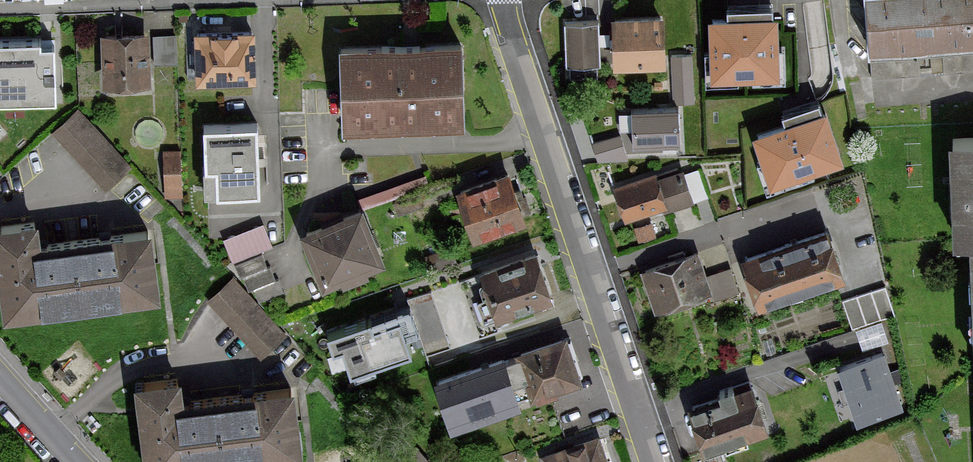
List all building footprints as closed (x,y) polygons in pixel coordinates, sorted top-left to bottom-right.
[(871,75),(917,73),(916,44),(942,42),(944,71),(972,70),(972,60),(972,38),(972,0),(867,0),(871,75)] [(662,15),(611,16),(613,64),(664,63),(662,15)] [(777,15),(709,17),(711,76),(779,74),(777,15)] [(597,21),(566,21),(566,62),(597,62),(597,21)] [(149,31),(101,30),(100,82),(148,83),(149,31)] [(253,30),(196,31),(197,79),(254,78),(253,30)] [(0,38),(0,95),(55,93),(54,41),(40,42),(40,37),(0,38)] [(461,39),(340,42),(339,90),(340,123),(463,120),(461,39)] [(692,60),(671,61),(671,91),(693,91),(692,60)] [(679,106),(631,108),(633,145),(680,143),(679,106)] [(77,107),(52,130),(106,188),(131,166),(77,107)] [(826,108),(753,133),(770,182),(843,158),(826,108)] [(258,122),(204,124),(206,190),(259,189),(258,122)] [(621,134),(593,141),(598,159),(627,158),(621,134)] [(950,135),(954,238),(970,238),(972,238),(972,134),(950,135)] [(164,150),(164,194),(180,194),(181,150),(164,150)] [(652,171),(612,184),(617,198),(623,218),(663,205),(664,209),(682,203),(683,205),(702,199),(708,197),(698,166),(684,171),(683,168),(654,177),(652,171)] [(508,170),(455,188),(472,238),(525,219),(508,170)] [(361,204),(300,230),(323,285),(341,277),(343,281),(367,271),(365,267),(384,259),(361,204)] [(3,314),(158,295),(150,228),(40,241),(38,218),(0,223),(0,293),(3,314)] [(232,254),(273,245),(268,221),(227,230),(232,254)] [(825,228),(742,256),(758,306),(842,278),(825,228)] [(535,249),(480,268),(497,315),(552,297),(535,249)] [(262,253),(235,263),(240,277),(243,276),(248,290),(254,288),(259,301),(284,291),(278,278),(275,279),(270,265),(267,266),(262,253)] [(698,253),(642,272),(654,309),(711,291),(713,291),(707,275),(698,253)] [(730,267),(707,275),(713,291),(711,291),(714,299),(738,290),(730,267)] [(232,277),(207,300),(260,357),(285,334),(232,277)] [(885,286),(843,300),(851,327),(894,313),(885,286)] [(351,370),(411,349),(399,315),(373,325),(370,318),(327,332),(333,349),(343,345),(351,370)] [(881,319),(856,328),(863,350),(889,340),(881,319)] [(567,334),(515,351),(530,396),(582,379),(567,334)] [(449,423),(530,396),(515,351),(434,378),(449,423)] [(882,352),(838,367),(857,421),(901,405),(882,352)] [(146,461),(214,461),(300,451),(291,383),(183,397),(180,375),(135,380),(146,461)] [(751,382),(687,403),(703,451),(724,443),(766,430),(751,382)] [(540,452),(543,461),(607,461),(597,433),(540,452)]
